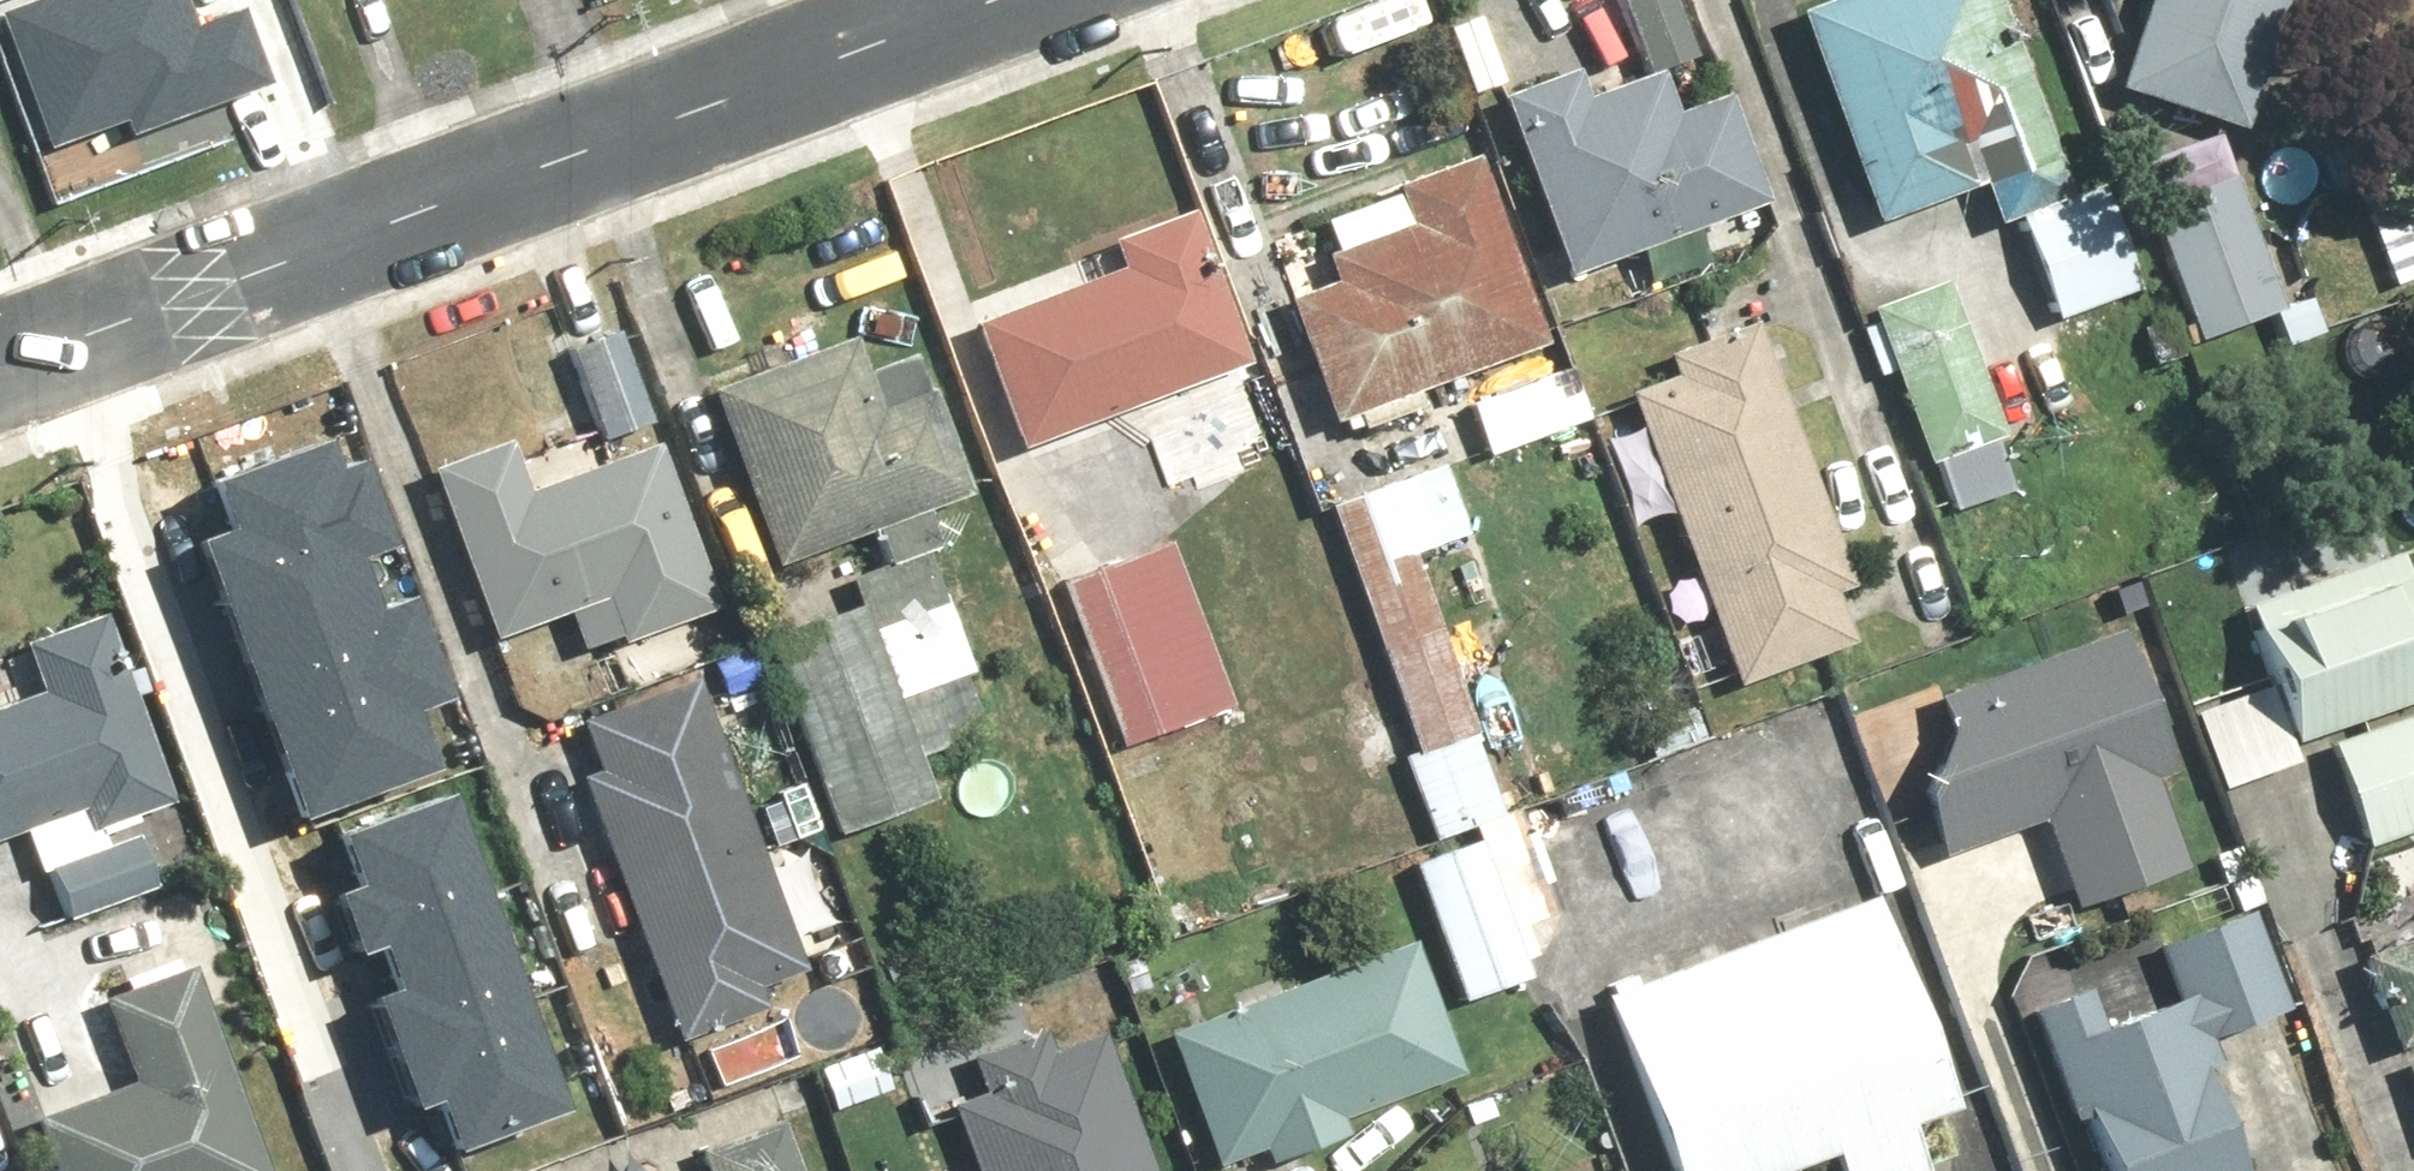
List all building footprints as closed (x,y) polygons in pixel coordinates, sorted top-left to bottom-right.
[(0,3),(0,20),(43,138),(122,110),(129,126),(270,75),(243,0),(225,0),(192,12),(188,0),(7,0),(0,3)] [(1975,0),(1818,0),(1792,10),(1877,229),(2059,159),(2000,7),(1981,14),(1975,0)] [(2118,90),(2241,131),(2285,0),(2148,0),(2118,90)] [(1763,198),(1726,94),(1677,112),(1661,67),(1596,90),(1587,64),(1495,98),(1558,272),(1763,198)] [(1286,296),(1341,437),(1424,405),(1420,394),(1545,345),(1471,156),(1390,187),(1394,197),(1324,224),(1334,250),(1320,256),(1329,280),(1286,296)] [(2283,306),(2234,175),(2148,207),(2197,338),(2273,309),(2283,306)] [(2101,187),(2014,220),(2054,323),(2141,290),(2101,187)] [(2364,211),(2393,287),(2413,279),(2413,193),(2364,211)] [(1253,353),(1196,205),(1107,239),(1118,266),(968,325),(1015,446),(1253,353)] [(2001,447),(2015,442),(1949,279),(1867,313),(1965,557),(2048,524),(2036,494),(2022,499),(2001,447)] [(2287,347),(2324,333),(2310,295),(2283,306),(2273,309),(2287,347)] [(1665,374),(1621,391),(1736,689),(1851,644),(1833,598),(1860,588),(1756,320),(1659,358),(1665,374)] [(617,324),(563,343),(599,442),(652,423),(617,324)] [(971,487),(911,352),(868,371),(849,329),(698,396),(776,573),(971,487)] [(1490,459),(1592,421),(1571,363),(1469,402),(1490,459)] [(185,530),(292,811),(430,759),(407,701),(433,691),(394,588),(368,598),(349,548),(380,536),(347,450),(335,454),(324,427),(201,473),(218,517),(185,530)] [(568,437),(519,455),(512,437),(428,469),(493,644),(567,617),(582,657),(607,648),(624,692),(734,651),(652,430),(576,458),(568,437)] [(1425,836),(1502,808),(1385,494),(1329,515),(1418,753),(1397,761),(1425,836)] [(2393,540),(2362,552),(2355,533),(2228,582),(2293,748),(2413,700),(2413,593),(2393,540)] [(1171,537),(1057,581),(1122,748),(1236,704),(1171,537)] [(853,609),(766,641),(843,845),(941,809),(922,757),(992,731),(924,551),(843,582),(853,609)] [(151,693),(139,662),(121,669),(101,616),(22,647),(39,691),(0,706),(0,846),(85,814),(93,833),(172,803),(133,700),(151,693)] [(2122,626),(1896,709),(1950,855),(2043,821),(2076,910),(2188,869),(2154,778),(2175,770),(2122,626)] [(802,975),(694,679),(578,721),(595,768),(573,776),(672,1048),(770,1012),(762,990),(802,975)] [(2324,747),(2365,851),(2413,832),(2413,712),(2324,747)] [(453,1137),(559,1097),(439,781),(332,821),(349,866),(324,875),(349,941),(374,931),(389,971),(361,981),(406,1100),(434,1089),(453,1137)] [(71,923),(159,884),(135,830),(47,869),(71,923)] [(1575,995),(1641,1170),(1745,1170),(1926,1104),(1847,894),(1575,995)] [(2027,1009),(2070,1124),(2083,1119),(2102,1170),(2247,1170),(2233,1134),(2297,1110),(2269,1037),(2293,1028),(2249,909),(2151,945),(2171,997),(2131,1012),(2118,975),(2027,1009)] [(2361,952),(2400,1057),(2413,1051),(2413,933),(2361,952)] [(1346,1123),(1465,1076),(1409,935),(1161,1033),(1215,1169),(1262,1150),(1270,1170),(1352,1138),(1346,1123)] [(184,967),(99,1003),(132,1081),(32,1124),(52,1170),(270,1170),(184,967)] [(928,1058),(972,1170),(1153,1170),(1089,1007),(1053,1022),(1048,1011),(928,1058)] [(891,1090),(871,1043),(814,1067),(835,1114),(891,1090)] [(781,1114),(624,1170),(801,1170),(781,1114)]
